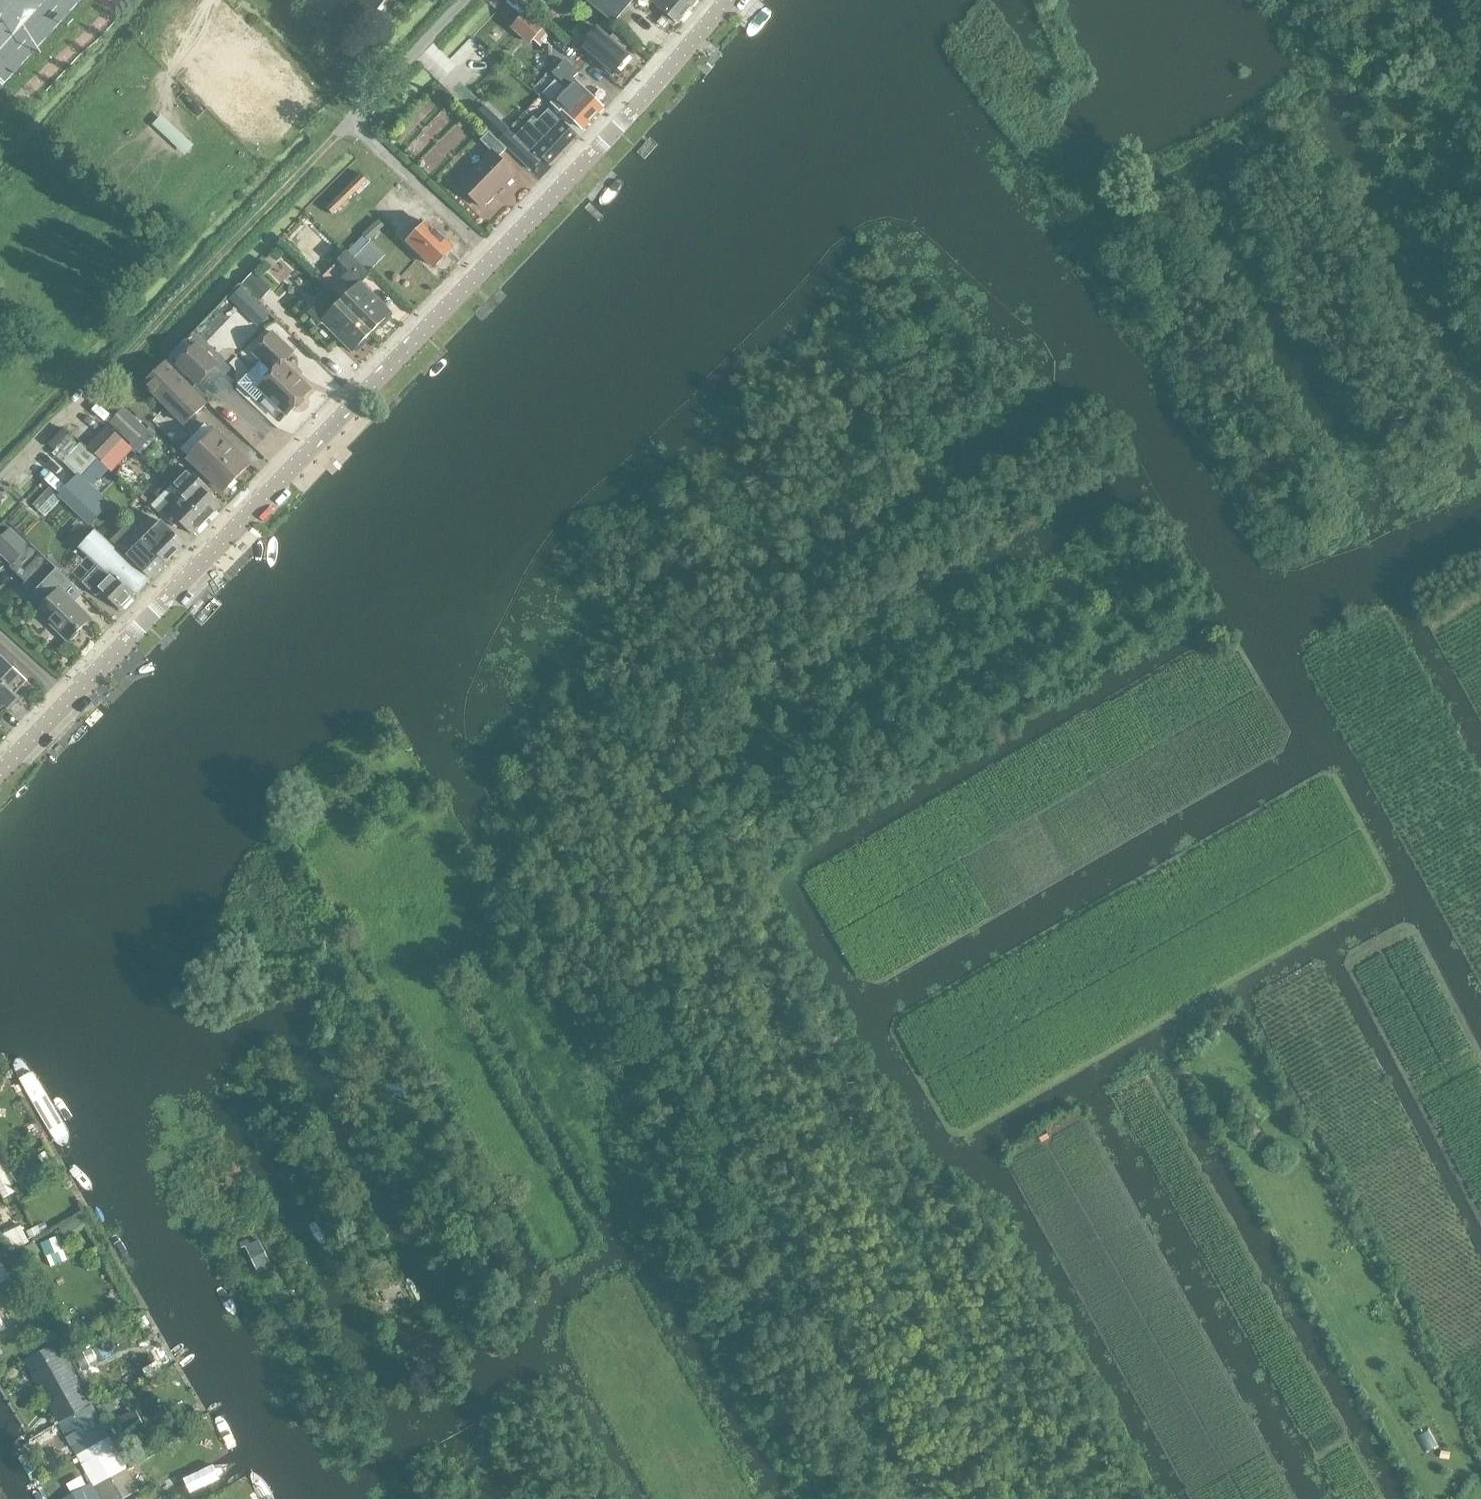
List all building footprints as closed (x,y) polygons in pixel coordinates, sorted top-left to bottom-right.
[(387,0),(359,0),(375,14),(387,0)] [(633,0),(585,0),(613,24),(633,0)] [(653,2),(678,24),(699,0),(655,0),(653,2)] [(530,44),(544,27),(525,11),(510,28),(530,44)] [(612,76),(630,54),(598,26),(579,48),(612,76)] [(560,112),(562,110),(582,129),(603,108),(572,79),(577,74),(565,62),(553,74),(567,87),(551,104),(560,112)] [(165,109),(96,160),(124,197),(142,184),(143,185),(193,147),(165,109)] [(550,165),(578,135),(557,114),(528,145),(550,165)] [(507,130),(498,139),(508,149),(526,168),(536,158),(518,139),(507,130)] [(492,151),(459,184),(483,207),(486,204),(489,204),(495,199),(495,195),(516,173),(500,157),(508,149),(498,139),(490,132),(481,140),(492,151)] [(361,173),(326,208),(333,215),(368,180),(361,173)] [(420,276),(443,253),(408,218),(385,241),(420,276)] [(354,289),(342,302),(374,332),(380,326),(382,329),(392,319),(390,316),(392,313),(362,283),(371,275),(348,252),(338,261),(350,273),(344,279),(354,289)] [(243,285),(232,295),(261,324),(272,313),(243,285)] [(374,332),(342,302),(329,316),(318,305),(309,314),(321,326),(323,324),(353,353),(356,351),(358,353),(368,343),(365,341),(374,332)] [(261,359),(239,383),(257,400),(265,391),(273,398),(290,415),(312,391),(284,365),(295,353),(275,334),(273,336),(263,346),(255,354),(261,359)] [(199,384),(219,364),(199,345),(179,365),(199,384)] [(207,404),(175,371),(166,361),(143,383),(185,426),(207,404)] [(123,407),(110,421),(133,443),(140,450),(154,435),(147,429),(124,406),(123,407)] [(123,439),(107,424),(88,444),(103,460),(123,439)] [(249,465),(213,431),(205,424),(181,449),(225,491),(249,465)] [(178,492),(208,521),(222,507),(197,483),(196,484),(188,477),(180,485),(182,487),(178,492)] [(75,480),(60,495),(86,522),(102,507),(75,480)] [(208,521),(178,492),(172,497),(170,495),(156,510),(165,518),(170,513),(194,536),(208,521)] [(162,521),(143,541),(142,540),(138,544),(131,538),(122,548),(128,554),(128,555),(152,578),(165,563),(166,564),(186,544),(162,521)] [(0,540),(0,552),(12,564),(29,546),(11,528),(0,540)] [(96,531),(79,549),(98,566),(83,582),(96,594),(100,591),(121,611),(135,596),(135,595),(149,580),(96,531)] [(66,594),(75,586),(57,568),(33,592),(46,605),(38,613),(68,643),(70,641),(76,640),(79,638),(79,632),(92,619),(66,594)] [(28,682),(0,654),(0,710),(28,682)] [(1068,1262),(1076,1276),(1082,1273),(1103,1271),(1099,1235),(1103,1241),(1117,1233),(1114,1227),(1104,1228),(1102,1211),(1117,1202),(1079,1206),(1078,1195),(1062,1204),(1056,1205),(1057,1207),(1059,1221),(1047,1229),(1056,1244),(1055,1241),(1068,1261),(1068,1262)] [(258,1274),(271,1268),(258,1240),(244,1247),(258,1274)] [(13,1275),(5,1260),(0,1262),(0,1282),(13,1275)] [(56,1343),(23,1361),(57,1422),(90,1404),(56,1343)] [(90,1348),(76,1356),(84,1371),(99,1363),(90,1348)] [(75,1454),(108,1436),(90,1404),(57,1422),(75,1454)] [(127,1432),(146,1423),(138,1407),(119,1416),(127,1432)] [(75,1454),(93,1487),(126,1469),(108,1436),(75,1454)] [(93,1487),(100,1498),(122,1498),(138,1490),(126,1469),(93,1487)] [(90,1484),(65,1498),(98,1498),(90,1484)]
